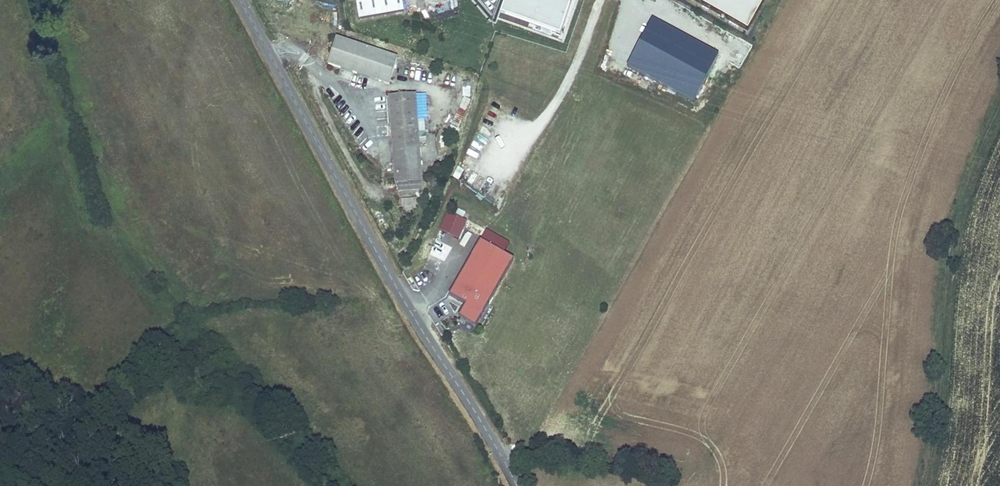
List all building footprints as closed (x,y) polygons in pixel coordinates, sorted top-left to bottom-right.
[(358,21),(403,14),(400,0),(355,0),(358,21)] [(573,0),(503,0),(498,18),(562,36),(573,0)] [(754,33),(771,0),(688,0),(754,33)] [(696,105),(719,56),(650,24),(627,73),(696,105)] [(396,61),(335,42),(327,67),(388,87),(396,61)] [(413,98),(388,100),(395,186),(411,184),(410,173),(420,172),(413,98)] [(420,172),(410,173),(411,184),(421,184),(420,172)] [(401,209),(414,210),(414,200),(401,200),(401,209)] [(459,241),(467,223),(447,214),(439,232),(459,241)] [(512,264),(480,245),(448,298),(465,308),(458,320),(474,329),(512,264)]
